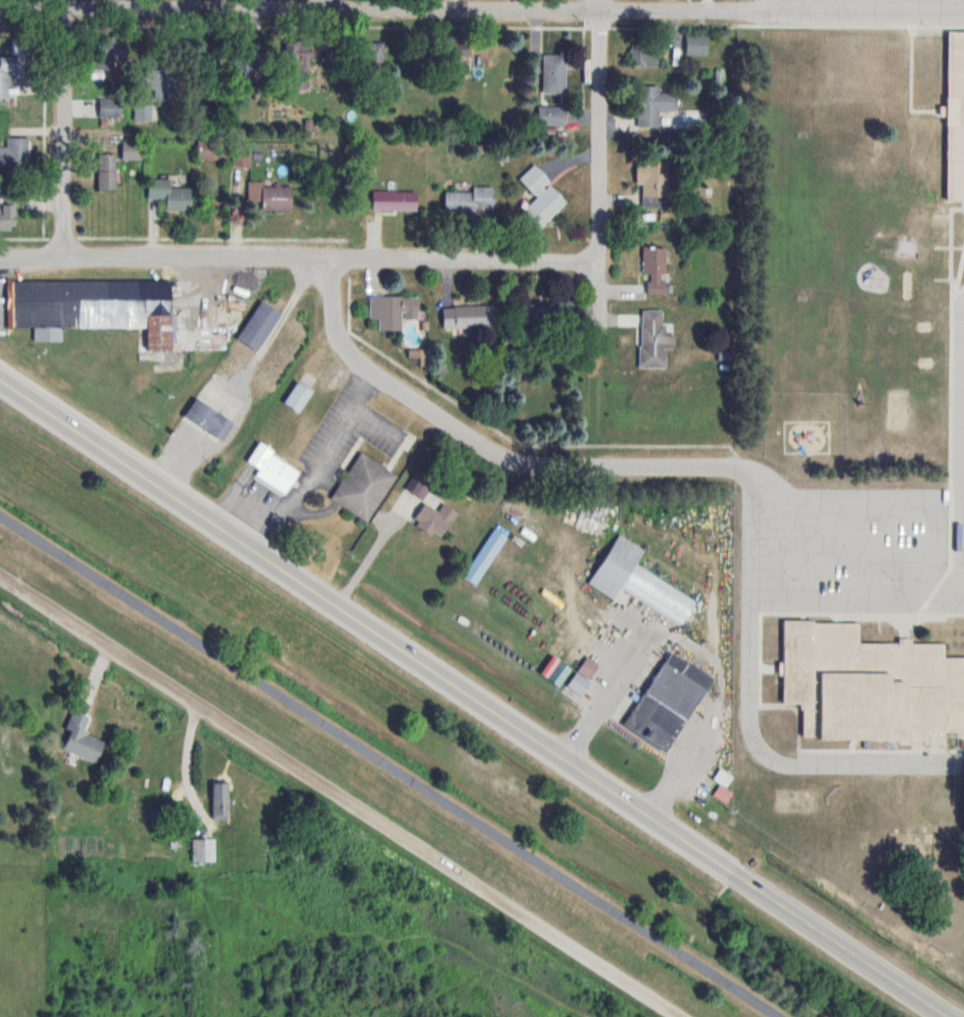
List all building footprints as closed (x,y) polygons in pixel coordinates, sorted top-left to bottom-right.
[(935,29),(963,29),(963,225),(934,225),(935,29)] [(708,56),(708,36),(686,36),(686,56),(708,56)] [(289,88),(310,88),(310,40),(289,40),(289,88)] [(96,70),(117,70),(117,58),(127,58),(127,41),(96,41),(96,70)] [(632,66),(658,66),(658,41),(632,41),(632,66)] [(383,42),(362,42),(362,71),(383,71),(383,42)] [(468,43),(446,43),(446,73),(468,73),(468,43)] [(566,94),(566,56),(544,55),(543,94),(566,94)] [(251,57),(237,60),(240,73),(253,71),(251,57)] [(3,110),(3,99),(9,99),(9,66),(0,66),(0,110),(3,110)] [(659,127),(659,111),(677,111),(677,93),(659,93),(659,86),(637,86),(637,127),(659,127)] [(99,119),(121,119),(121,99),(99,99),(99,119)] [(135,121),(152,121),(152,102),(135,102),(135,121)] [(566,106),(539,106),(539,127),(566,127),(566,106)] [(28,137),(7,137),(7,147),(0,147),(0,171),(28,171),(28,137)] [(122,160),(141,160),(141,141),(122,141),(122,160)] [(198,160),(226,160),(226,141),(198,141),(198,160)] [(115,191),(115,154),(98,154),(98,191),(115,191)] [(636,184),(643,184),(643,206),(668,206),(668,160),(636,160),(636,184)] [(523,211),(540,227),(568,200),(533,165),(519,179),(537,197),(523,211)] [(169,188),(169,179),(148,179),(148,199),(165,199),(165,211),(199,211),(199,188),(169,188)] [(261,210),(292,210),(292,184),(248,184),(248,202),(261,202),(261,210)] [(473,191),(445,191),(445,212),(494,211),(494,186),(473,186),(473,191)] [(15,230),(15,191),(0,191),(0,230),(15,230)] [(372,210),(417,210),(417,191),(372,191),(372,210)] [(665,247),(642,247),(642,275),(646,275),(646,294),(665,294),(665,247)] [(171,281),(11,281),(11,327),(34,327),(34,341),(61,341),(61,327),(146,327),(146,350),(171,350),(171,281)] [(419,319),(419,296),(370,296),(370,320),(379,320),(379,331),(402,331),(402,319),(419,319)] [(237,340),(259,352),(280,313),(259,301),(237,340)] [(522,303),(523,325),(574,323),(573,301),(522,303)] [(443,328),(497,328),(497,305),(443,305),(443,328)] [(666,349),(675,349),(675,334),(662,334),(663,310),(641,309),(639,368),(665,369),(666,349)] [(298,414),(313,392),(298,382),(283,403),(298,414)] [(231,423),(195,399),(183,416),(219,441),(231,423)] [(300,470),(258,444),(247,463),(259,470),(255,477),(285,495),(300,470)] [(330,500),(368,523),(397,475),(360,452),(330,500)] [(432,487),(420,479),(410,492),(422,501),(432,487)] [(439,541),(457,513),(444,504),(438,512),(425,503),(412,523),(439,541)] [(697,598),(637,565),(646,549),(618,533),(589,585),(614,599),(620,589),(683,624),(697,598)] [(943,658),(944,642),(898,642),(898,644),(858,643),(858,622),(784,620),(782,703),(803,703),(802,740),(943,743),(944,708),(963,708),(963,658),(943,658)] [(667,753),(705,689),(681,675),(688,663),(670,651),(624,727),(667,753)] [(62,749),(96,762),(104,742),(84,734),(91,718),(72,711),(65,729),(70,731),(62,749)] [(213,780),(213,819),(229,819),(229,780),(213,780)] [(731,793),(720,786),(714,795),(725,803),(731,793)] [(215,861),(215,838),(191,838),(191,861),(215,861)]
